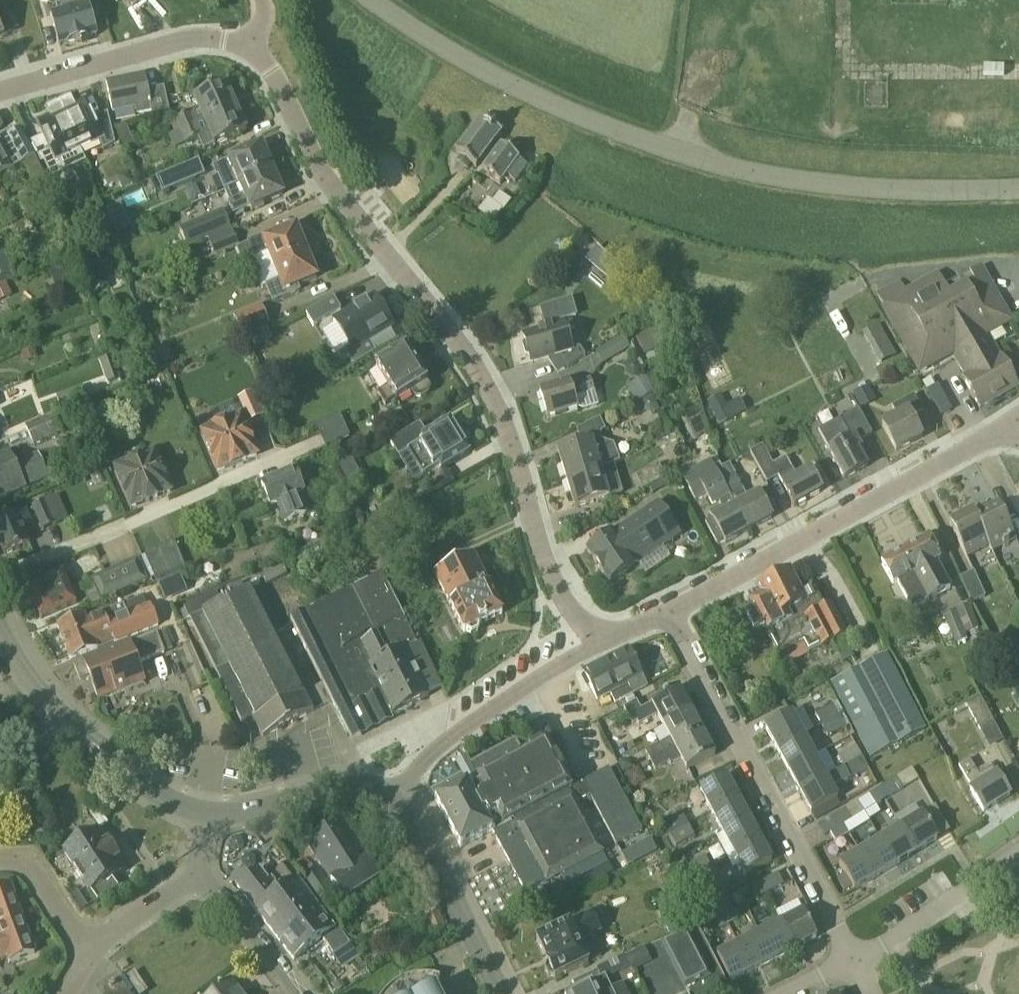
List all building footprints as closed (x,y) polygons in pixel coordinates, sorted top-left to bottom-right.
[(5,38),(4,37),(16,31),(1,0),(0,0),(0,40),(5,38)] [(57,14),(52,16),(61,47),(79,41),(70,10),(67,0),(53,0),(57,14)] [(70,10),(79,41),(97,36),(92,18),(98,16),(94,0),(67,0),(70,10)] [(146,75),(107,83),(113,113),(135,108),(136,115),(153,111),(153,115),(154,114),(169,111),(164,89),(150,92),(146,75)] [(192,113),(175,120),(180,133),(205,122),(237,108),(227,84),(194,98),(199,109),(192,113)] [(72,103),(62,107),(81,149),(102,139),(105,147),(116,142),(109,115),(94,122),(85,103),(74,108),(72,103)] [(51,119),(40,124),(45,133),(55,156),(45,161),(52,177),(86,161),(81,149),(62,107),(49,113),(51,119)] [(205,122),(180,133),(186,145),(200,139),(205,150),(216,146),(248,132),(237,108),(205,122)] [(472,165),(477,169),(504,132),(483,117),(457,154),(462,158),(458,162),(468,169),(472,165)] [(37,157),(22,130),(16,133),(14,129),(0,137),(0,177),(37,157)] [(230,161),(213,168),(223,192),(225,192),(239,186),(272,171),(271,169),(273,165),(271,160),(267,159),(262,147),(242,155),(241,153),(229,158),(230,161)] [(502,147),(484,172),(501,185),(504,181),(510,185),(512,181),(516,184),(528,166),(502,147)] [(189,166),(158,179),(163,193),(174,188),(195,179),(189,166)] [(239,186),(225,192),(230,203),(228,203),(234,217),(249,210),(283,195),(273,171),(272,171),(239,186)] [(129,173),(117,178),(122,190),(133,185),(129,173)] [(501,210),(503,210),(510,201),(499,193),(492,202),(501,210)] [(210,237),(211,240),(234,230),(225,209),(181,227),(189,247),(210,237)] [(127,218),(112,224),(116,234),(131,227),(127,218)] [(250,260),(256,273),(273,267),(307,253),(296,228),(278,235),(276,231),(248,242),(254,258),(250,260)] [(234,230),(211,240),(217,254),(240,245),(234,230)] [(610,258),(598,248),(586,262),(598,272),(610,258)] [(0,253),(0,276),(14,270),(7,250),(0,253)] [(93,250),(78,257),(93,294),(110,287),(93,250)] [(273,267),(256,273),(262,288),(266,286),(273,303),(301,292),(299,286),(317,278),(307,253),(273,267)] [(63,266),(51,271),(56,287),(69,282),(63,266)] [(964,380),(980,409),(1018,387),(1001,359),(987,334),(1009,321),(980,269),(945,289),(937,276),(906,294),(899,283),(877,296),(920,372),(952,353),(967,379),(964,380)] [(0,284),(0,300),(14,294),(8,280),(0,284)] [(335,322),(351,348),(345,351),(354,366),(377,353),(371,342),(394,328),(375,297),(335,322)] [(334,298),(306,315),(314,327),(342,310),(334,298)] [(525,342),(522,345),(526,356),(530,357),(532,364),(550,358),(551,363),(560,360),(566,370),(586,357),(580,348),(573,352),(565,322),(577,319),(573,302),(543,310),(547,326),(548,326),(549,329),(524,336),(525,342)] [(262,305),(233,317),(243,337),(270,325),(262,305)] [(866,330),(883,363),(898,355),(880,322),(866,330)] [(657,326),(637,337),(646,355),(666,344),(657,326)] [(268,328),(253,333),(258,346),(273,340),(268,328)] [(631,350),(623,337),(596,355),(604,367),(631,350)] [(35,348),(22,353),(26,363),(39,358),(35,348)] [(406,349),(376,367),(389,388),(378,394),(386,406),(396,400),(397,401),(412,392),(415,397),(421,398),(428,394),(430,389),(427,383),(415,363),(406,349)] [(111,357),(101,361),(108,383),(119,379),(111,357)] [(647,379),(632,387),(640,401),(655,394),(647,379)] [(571,382),(540,391),(548,418),(578,409),(583,411),(598,406),(594,393),(591,380),(572,386),(571,382)] [(938,384),(926,390),(941,416),(952,410),(938,384)] [(859,408),(876,400),(869,386),(852,393),(859,408)] [(84,387),(73,391),(77,402),(88,398),(84,387)] [(263,417),(253,394),(239,400),(249,423),(263,417)] [(653,396),(640,402),(643,410),(651,413),(659,409),(653,396)] [(892,407),(898,417),(882,425),(897,452),(923,438),(913,418),(923,412),(915,396),(892,407)] [(740,399),(726,407),(732,418),(746,411),(740,399)] [(27,404),(1,416),(6,429),(33,417),(27,404)] [(858,409),(840,419),(851,439),(850,439),(839,420),(819,431),(845,479),(868,467),(858,450),(861,449),(857,442),(872,434),(858,409)] [(202,431),(201,431),(218,472),(257,455),(240,415),(217,425),(211,411),(197,417),(202,431)] [(56,413),(26,425),(34,445),(64,432),(56,413)] [(317,426),(321,435),(326,447),(350,437),(340,415),(317,426)] [(422,427),(391,446),(399,458),(410,451),(425,476),(440,466),(442,470),(470,453),(450,421),(427,435),(422,427)] [(592,442),(558,453),(567,480),(601,470),(610,467),(620,463),(614,446),(599,441),(592,442)] [(0,457),(0,502),(27,490),(49,478),(63,471),(52,449),(39,455),(39,454),(27,459),(25,457),(23,457),(19,448),(0,457)] [(763,448),(751,454),(768,484),(779,478),(795,507),(822,492),(810,470),(796,478),(786,459),(773,466),(763,448)] [(153,452),(115,468),(132,508),(171,492),(153,452)] [(361,476),(351,460),(338,468),(347,484),(361,476)] [(723,483),(728,480),(722,468),(721,466),(716,469),(713,462),(684,478),(697,501),(708,495),(714,505),(717,504),(719,509),(710,514),(713,519),(706,523),(717,544),(724,540),(726,544),(750,532),(736,507),(723,483)] [(722,468),(728,480),(723,483),(736,507),(750,532),(773,519),(759,494),(750,499),(730,464),(723,468),(722,468)] [(660,466),(645,473),(652,487),(667,480),(660,466)] [(271,506),(278,504),(286,522),(306,514),(298,495),(305,492),(295,470),(261,484),(271,506)] [(601,470),(567,480),(575,508),(609,498),(601,470)] [(45,501),(34,506),(33,507),(43,530),(55,525),(45,501)] [(659,502),(614,533),(636,565),(681,535),(659,502)] [(999,506),(977,517),(976,517),(990,547),(992,552),(1016,540),(999,506)] [(0,520),(0,543),(5,555),(29,544),(22,528),(32,524),(26,509),(0,520)] [(976,517),(977,517),(974,512),(950,524),(967,558),(990,547),(976,517)] [(637,566),(636,565),(614,533),(613,532),(587,550),(610,584),(637,566)] [(894,585),(897,583),(912,610),(952,588),(938,561),(941,559),(929,537),(882,563),(894,585)] [(407,567),(417,563),(412,553),(410,554),(407,547),(401,551),(404,557),(402,558),(407,567)] [(160,553),(146,559),(155,580),(157,584),(171,578),(160,553)] [(480,626),(503,614),(474,556),(435,575),(464,634),(466,633),(472,636),(479,632),(480,626)] [(92,579),(94,585),(101,601),(148,581),(139,559),(92,579)] [(791,571),(755,590),(758,594),(750,598),(756,610),(747,615),(756,633),(765,628),(780,658),(804,645),(809,654),(831,642),(843,664),(855,657),(850,648),(852,646),(846,635),(847,635),(832,605),(822,610),(810,587),(801,592),(791,571)] [(41,619),(77,604),(63,572),(27,587),(41,619)] [(975,572),(962,577),(973,603),(986,598),(975,572)] [(385,574),(334,599),(394,715),(432,696),(430,691),(443,685),(422,643),(420,644),(385,574)] [(254,718),(260,730),(264,738),(313,712),(303,692),(301,693),(250,590),(221,605),(216,593),(184,609),(242,724),(254,718)] [(85,616),(58,627),(71,660),(98,649),(96,646),(113,639),(115,644),(159,627),(150,606),(148,607),(144,597),(124,605),(124,604),(86,619),(85,616)] [(334,599),(291,620),(311,659),(332,701),(350,737),(394,715),(334,599)] [(970,605),(943,616),(955,646),(969,640),(966,635),(980,629),(970,605)] [(129,643),(75,665),(81,681),(90,677),(99,702),(145,684),(137,664),(174,650),(167,630),(129,644),(129,643)] [(999,651),(1007,668),(1018,661),(1018,653),(1014,643),(999,651)] [(628,651),(584,674),(597,700),(610,694),(615,703),(647,687),(628,651)] [(649,665),(653,675),(667,670),(664,660),(649,665)] [(978,660),(967,665),(975,683),(986,678),(978,660)] [(860,669),(832,683),(871,758),(899,743),(871,690),(860,669)] [(898,676),(871,690),(899,743),(926,730),(898,676)] [(679,689),(652,704),(641,709),(637,701),(624,708),(633,725),(637,723),(639,726),(658,716),(664,726),(692,711),(679,689)] [(982,698),(968,705),(981,730),(995,723),(982,698)] [(815,715),(821,726),(841,716),(835,704),(815,715)] [(162,738),(186,739),(187,707),(163,706),(162,738)] [(650,762),(651,762),(703,733),(692,711),(664,726),(671,739),(645,753),(650,762)] [(804,737),(792,714),(766,728),(778,752),(804,737)] [(841,716),(821,726),(828,738),(847,727),(841,716)] [(703,733),(651,762),(655,770),(669,762),(671,765),(682,760),(687,770),(715,756),(703,733)] [(461,776),(431,792),(436,803),(461,849),(493,832),(526,894),(547,882),(548,883),(561,876),(589,861),(603,853),(606,852),(579,803),(591,797),(618,845),(643,832),(642,831),(609,770),(584,782),(579,781),(568,760),(567,758),(565,748),(559,736),(559,735),(547,742),(522,755),(515,741),(470,765),(466,758),(454,764),(461,776)] [(815,757),(804,737),(778,752),(789,771),(815,757)] [(839,757),(845,768),(864,758),(858,746),(839,757)] [(815,757),(789,771),(800,792),(826,778),(815,757)] [(826,778),(800,792),(812,814),(838,800),(832,789),(843,782),(844,784),(870,769),(864,758),(845,768),(826,778)] [(971,791),(973,795),(984,812),(1010,796),(997,775),(990,764),(977,771),(970,759),(959,766),(974,789),(971,791)] [(624,761),(618,764),(623,774),(633,769),(630,762),(624,761)] [(639,769),(627,775),(633,787),(645,781),(639,769)] [(700,791),(712,812),(738,798),(726,777),(700,791)] [(897,778),(878,789),(885,800),(904,789),(897,778)] [(878,789),(869,795),(875,806),(885,800),(878,789)] [(738,798),(712,812),(723,834),(749,820),(738,798)] [(847,809),(837,815),(844,826),(844,825),(854,820),(847,809)] [(664,824),(670,835),(689,825),(683,813),(664,824)] [(837,815),(818,826),(825,837),(831,834),(844,826),(837,815)] [(923,815),(902,827),(917,853),(938,840),(923,815)] [(343,820),(307,843),(344,901),(380,878),(343,820)] [(749,820),(723,834),(735,855),(761,841),(749,820)] [(689,825),(670,835),(676,847),(695,836),(689,825)] [(902,827),(881,840),(896,865),(917,853),(902,827)] [(66,850),(64,851),(74,867),(74,868),(84,883),(94,898),(97,902),(98,904),(119,890),(113,880),(127,871),(100,828),(77,843),(74,841),(66,846),(66,850)] [(652,839),(637,847),(643,859),(658,851),(652,839)] [(881,840),(860,853),(876,878),(896,865),(881,840)] [(761,841),(735,855),(746,876),(772,862),(761,841)] [(603,853),(589,861),(595,871),(609,864),(603,853)] [(876,878),(860,853),(839,865),(855,891),(876,878)] [(705,856),(686,866),(693,877),(712,867),(705,856)] [(259,871),(237,888),(247,900),(255,911),(277,939),(287,953),(294,962),(294,961),(322,940),(335,957),(351,944),(338,927),(335,930),(302,885),(297,879),(299,878),(288,864),(277,872),(288,886),(281,892),(272,880),(268,883),(259,871)] [(712,867),(693,877),(699,889),(718,879),(712,867)] [(319,872),(305,883),(320,902),(334,891),(319,872)] [(778,874),(766,880),(772,892),(784,885),(778,874)] [(772,892),(766,880),(753,887),(759,899),(772,892)] [(23,919),(10,886),(0,889),(0,928),(23,919)] [(728,900),(718,905),(728,925),(738,920),(728,900)] [(728,925),(718,905),(709,909),(720,929),(728,925)] [(596,908),(580,916),(582,920),(537,941),(548,965),(545,971),(548,977),(555,979),(555,980),(589,964),(579,943),(602,932),(597,921),(602,919),(596,908)] [(804,912),(782,923),(795,949),(817,938),(804,912)] [(729,989),(701,934),(692,916),(682,920),(688,932),(672,939),(639,955),(573,985),(577,993),(719,993),(729,989)] [(0,928),(0,934),(1,936),(0,936),(0,960),(8,957),(10,962),(35,954),(23,919),(0,928)] [(682,920),(667,928),(672,939),(688,932),(682,920)] [(782,923),(760,934),(774,960),(795,949),(782,923)] [(760,934),(739,945),(752,972),(774,960),(760,934)] [(752,972),(739,945),(717,956),(730,983),(752,972)] [(127,978),(138,993),(145,993),(148,992),(135,973),(127,978)] [(436,990),(440,978),(439,978),(437,977),(435,977),(433,976),(430,976),(428,976),(426,976),(424,976),(421,976),(419,976),(417,976),(415,976),(413,977),(410,977),(408,978),(406,979),(404,979),(402,980),(400,981),(398,982),(396,984),(394,985),(393,986),(391,987),(389,989),(388,990),(386,992),(384,993),(438,993),(436,990)] [(342,980),(335,986),(340,993),(347,988),(342,980)] [(101,993),(102,993),(124,993),(116,982),(101,993)] [(230,982),(222,989),(222,987),(218,990),(219,991),(216,993),(240,993),(230,982)]
